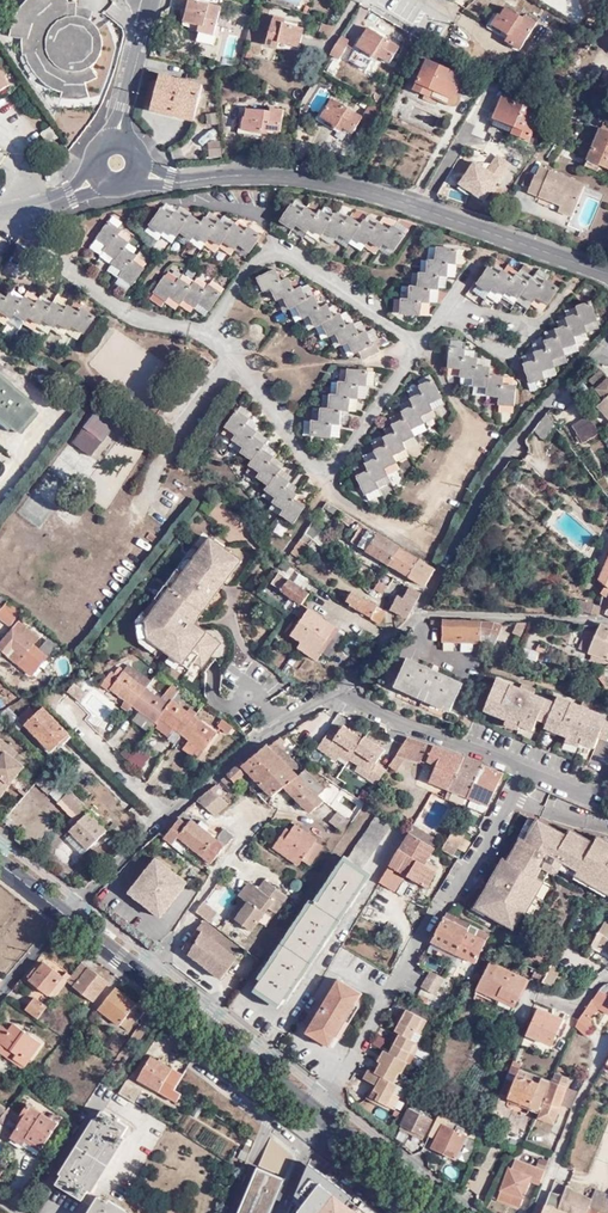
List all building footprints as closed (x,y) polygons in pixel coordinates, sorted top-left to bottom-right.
[(91,100),(92,89),(102,84),(95,74),(103,62),(106,55),(106,50),(105,44),(101,36),(98,30),(93,25),(81,20),(81,12),(82,8),(72,7),(70,0),(61,0),(54,2),(53,0),(38,0),(36,1),(24,15),(18,27),(13,42),(25,43),(28,61),(31,62),(32,68),(37,77),(45,86),(51,91),(59,95),(65,97),(66,103),(91,105),(91,100)] [(225,12),(193,3),(187,25),(207,29),(206,37),(217,41),(225,12)] [(508,17),(502,27),(521,39),(517,44),(525,50),(543,24),(532,16),(529,18),(511,6),(506,15),(508,17)] [(97,17),(81,12),(81,20),(93,25),(97,17)] [(497,24),(502,27),(508,17),(506,15),(503,14),(497,24)] [(279,25),(291,29),(293,23),(281,19),(279,25)] [(309,34),(291,29),(279,25),(272,50),(284,54),(287,46),(304,51),(309,34)] [(227,32),(222,56),(234,59),(239,35),(227,32)] [(406,51),(375,32),(361,53),(379,65),(383,59),(396,67),(406,51)] [(347,41),(337,59),(345,65),(357,47),(347,41)] [(469,79),(434,62),(418,92),(435,100),(438,95),(458,103),(469,79)] [(6,88),(9,86),(0,71),(0,78),(6,88)] [(204,86),(164,76),(155,111),(196,121),(204,86)] [(538,114),(501,100),(492,123),(513,133),(511,139),(526,146),(538,114)] [(371,122),(342,104),(329,124),(347,134),(349,131),(361,138),(371,122)] [(292,111),(281,109),(280,113),(256,108),(255,116),(250,115),(247,129),(272,133),(273,130),(289,132),(292,111)] [(368,129),(378,135),(390,115),(379,108),(368,129)] [(606,120),(594,115),(590,125),(603,130),(606,120)] [(226,129),(225,118),(214,119),(215,130),(226,129)] [(603,130),(592,160),(607,165),(607,121),(606,120),(603,130)] [(47,143),(57,137),(50,126),(40,132),(47,143)] [(218,162),(231,160),(229,148),(217,149),(218,162)] [(545,166),(539,174),(533,191),(564,205),(562,210),(577,217),(588,185),(545,166)] [(290,205),(301,212),(304,208),(293,200),(290,205)] [(301,212),(290,205),(278,221),(290,229),(293,224),(305,233),(308,228),(318,235),(322,230),(334,239),(338,234),(348,241),(351,236),(362,244),(366,239),(377,247),(380,243),(391,250),(403,234),(392,226),(391,226),(387,231),(376,222),(373,227),(361,220),(358,224),(347,216),(343,221),(332,214),(329,219),(318,212),(315,216),(304,208),(301,212)] [(322,207),(318,212),(329,219),(332,214),(322,207)] [(336,209),(332,214),(343,221),(347,216),(336,209)] [(161,210),(149,226),(160,234),(164,229),(175,237),(179,232),(189,239),(193,235),(204,243),(207,238),(218,246),(221,241),(232,249),(236,244),(247,252),(255,242),(258,244),(264,236),(260,234),(258,236),(247,228),(244,233),(232,225),(229,229),(217,221),(214,227),(203,218),(199,223),(189,216),(186,221),(174,213),(171,217),(161,210)] [(107,222),(116,228),(120,224),(111,217),(107,222)] [(396,221),(392,226),(403,234),(406,229),(396,221)] [(119,230),(116,228),(107,222),(96,238),(107,246),(103,251),(115,259),(111,263),(122,271),(119,276),(130,285),(142,268),(131,260),(134,256),(131,254),(123,248),(126,243),(123,241),(115,235),(119,230)] [(73,229),(69,226),(54,227),(50,234),(63,243),(73,229)] [(160,234),(149,226),(144,231),(156,240),(160,234)] [(308,228),(305,233),(304,234),(314,241),(317,236),(318,235),(308,228)] [(127,236),(119,230),(115,235),(123,241),(127,236)] [(318,235),(317,236),(329,244),(333,240),(334,239),(322,230),(318,235)] [(179,232),(175,237),(174,238),(185,246),(188,241),(189,239),(179,232)] [(334,239),(333,240),(344,247),(348,241),(338,234),(334,239)] [(199,249),(204,243),(193,235),(189,239),(188,241),(199,249)] [(107,246),(96,238),(91,245),(102,253),(103,251),(107,246)] [(134,249),(126,243),(123,248),(131,254),(134,249)] [(380,243),(377,247),(376,248),(388,256),(391,250),(380,243)] [(433,261),(435,247),(428,246),(426,261),(433,261)] [(454,249),(435,247),(433,261),(426,261),(425,274),(417,273),(415,287),(408,286),(407,299),(400,299),(398,313),(418,314),(418,312),(419,301),(427,302),(428,288),(436,288),(436,287),(437,275),(445,276),(445,273),(446,263),(453,264),(461,264),(462,260),(461,259),(453,259),(454,249)] [(462,250),(454,249),(453,259),(461,259),(462,250)] [(103,251),(102,253),(99,257),(110,265),(111,263),(115,259),(103,251)] [(145,264),(134,256),(131,260),(142,268),(145,264)] [(425,274),(426,261),(418,260),(417,273),(425,274)] [(111,263),(110,265),(107,269),(118,277),(119,276),(122,271),(111,263)] [(506,265),(501,271),(512,279),(516,274),(516,273),(506,265)] [(487,268),(475,284),(487,292),(490,287),(502,295),(505,291),(516,298),(520,294),(531,301),(534,297),(545,304),(557,288),(545,280),(542,285),(531,277),(528,282),(516,274),(512,279),(501,271),(498,276),(487,268)] [(269,288),(275,300),(282,297),(288,309),(295,305),(301,318),(308,314),(314,326),(321,322),(327,335),(334,332),(340,344),(347,340),(353,353),(357,350),(361,358),(376,351),(373,345),(383,340),(380,338),(374,341),(370,343),(365,334),(364,331),(362,332),(356,334),(352,325),(350,321),(349,322),(343,325),(339,316),(338,314),(337,314),(332,316),(327,307),(326,304),(324,305),(318,308),(313,299),(312,296),(311,297),(305,299),(300,290),(299,287),(292,290),(286,279),(278,281),(273,271),(255,279),(261,292),(269,288)] [(415,287),(417,273),(409,272),(408,286),(415,287)] [(174,285),(178,279),(169,273),(165,279),(174,285)] [(443,288),(445,276),(437,275),(436,287),(443,288)] [(119,276),(118,277),(114,283),(126,291),(130,285),(119,276)] [(182,300),(193,308),(196,304),(207,311),(218,295),(207,286),(203,291),(193,283),(190,288),(178,279),(174,285),(165,279),(163,277),(152,293),(163,301),(167,296),(178,304),(182,300)] [(203,291),(207,286),(197,279),(193,283),(203,291)] [(487,292),(475,284),(471,290),(483,299),(487,292)] [(407,299),(408,286),(401,286),(400,299),(407,299)] [(305,287),(300,290),(305,299),(311,297),(305,287)] [(434,302),(436,288),(428,288),(427,302),(434,302)] [(505,291),(502,295),(500,297),(512,305),(515,300),(516,298),(505,291)] [(159,307),(163,301),(152,293),(147,299),(159,307)] [(516,298),(515,300),(526,307),(529,304),(531,301),(520,294),(516,298)] [(7,319),(11,314),(22,322),(25,317),(36,325),(40,320),(50,328),(53,323),(65,330),(68,326),(79,333),(90,317),(78,310),(75,314),(64,307),(60,311),(49,304),(46,308),(35,301),(31,306),(20,298),(17,302),(6,295),(2,299),(0,298),(0,314),(7,319)] [(319,296),(313,299),(318,308),(324,305),(319,296)] [(282,297),(275,300),(281,312),(288,309),(282,297)] [(540,312),(545,304),(534,297),(531,301),(529,304),(540,312)] [(398,313),(400,299),(391,298),(390,312),(398,313)] [(188,314),(193,308),(182,300),(178,304),(178,305),(188,314)] [(426,312),(427,302),(419,301),(418,312),(426,312)] [(583,325),(595,321),(590,302),(576,306),(578,314),(565,317),(567,325),(557,328),(554,329),(556,337),(545,340),(543,341),(546,348),(536,352),(532,352),(535,360),(522,363),(528,382),(542,378),(540,370),(552,367),(550,360),(563,356),(560,348),(574,344),(572,336),(585,332),(583,325)] [(332,304),(327,307),(332,316),(337,314),(332,304)] [(295,305),(288,309),(294,321),(301,318),(295,305)] [(578,314),(576,306),(563,310),(565,317),(578,314)] [(308,314),(301,318),(307,329),(314,326),(308,314)] [(343,325),(349,322),(345,314),(339,316),(343,325)] [(25,317),(22,322),(20,323),(31,331),(35,326),(36,325),(25,317)] [(567,325),(565,317),(554,320),(557,328),(567,325)] [(46,333),(49,329),(50,328),(40,320),(36,325),(35,326),(46,333)] [(113,325),(107,320),(103,324),(110,329),(113,325)] [(598,328),(595,321),(583,325),(585,332),(598,328)] [(321,322),(314,326),(320,338),(327,335),(321,322)] [(356,334),(362,332),(357,322),(352,325),(356,334)] [(60,336),(64,332),(65,330),(53,323),(50,328),(49,329),(60,336)] [(74,339),(79,333),(68,326),(65,330),(64,332),(74,339)] [(543,332),(545,340),(556,337),(554,329),(543,332)] [(334,332),(327,335),(333,346),(340,344),(334,332)] [(370,343),(374,341),(369,332),(365,334),(370,343)] [(587,340),(585,332),(572,336),(574,344),(587,340)] [(347,340),(340,344),(346,356),(353,353),(347,340)] [(534,344),(536,352),(546,348),(543,341),(534,344)] [(576,352),(574,344),(560,348),(563,356),(576,352)] [(463,349),(459,349),(450,347),(447,367),(460,369),(460,376),(473,378),(472,385),(486,387),(485,394),(499,396),(498,404),(512,405),(514,386),(511,386),(501,384),(501,377),(488,375),(488,367),(475,365),(476,358),(473,358),(462,357),(463,349)] [(473,351),(463,349),(462,357),(473,358),(473,351)] [(520,357),(522,363),(535,360),(532,352),(520,357)] [(460,369),(447,367),(446,374),(460,376),(460,369)] [(554,374),(552,367),(540,370),(542,378),(554,374)] [(366,371),(347,369),(345,383),(337,382),(337,396),(329,395),(328,409),(320,408),(319,422),(311,421),(310,435),(329,436),(330,423),(338,424),(339,410),(347,411),(348,397),(355,398),(357,384),(365,385),(366,371)] [(345,383),(347,369),(339,369),(337,382),(345,383)] [(373,372),(366,371),(365,385),(372,385),(373,372)] [(598,391),(607,381),(607,377),(602,371),(590,382),(598,391)] [(418,385),(431,379),(428,374),(415,380),(418,385)] [(511,378),(501,377),(501,384),(511,386),(511,378)] [(367,470),(355,476),(364,494),(377,488),(373,480),(386,475),(382,468),(395,462),(392,455),(403,449),(400,442),(412,436),(409,429),(421,423),(418,416),(430,410),(427,403),(440,397),(431,379),(418,385),(421,392),(409,398),(412,406),(400,411),(403,418),(390,424),(393,431),(381,437),(385,444),(373,450),(376,457),(367,461),(364,463),(367,470)] [(598,391),(607,401),(599,408),(607,417),(607,381),(598,391)] [(12,432),(32,410),(0,382),(0,422),(12,432)] [(337,396),(337,382),(330,382),(329,395),(337,396)] [(363,399),(365,385),(357,384),(355,398),(363,399)] [(406,391),(409,398),(421,392),(418,385),(406,391)] [(328,409),(329,395),(321,395),(320,408),(328,409)] [(354,411),(355,398),(348,397),(347,411),(354,411)] [(427,403),(430,410),(443,403),(440,397),(427,403)] [(397,404),(400,411),(412,406),(409,398),(397,404)] [(512,405),(498,404),(497,411),(511,412),(512,405)] [(239,406),(236,410),(244,417),(247,412),(239,406)] [(319,422),(320,408),(311,407),(310,421),(311,421),(319,422)] [(244,417),(236,410),(224,427),(235,435),(232,439),(242,447),(239,452),(251,460),(247,464),(259,473),(255,477),(267,485),(264,489),(275,497),(272,502),(282,510),(279,514),(291,522),(303,507),(291,498),(295,494),(284,486),(287,482),(284,479),(275,473),(279,469),(276,466),(268,460),(271,457),(260,448),(263,444),(251,436),(254,431),(252,430),(244,424),(248,419),(244,417)] [(346,424),(347,411),(339,410),(338,424),(346,424)] [(418,416),(421,423),(433,417),(430,410),(418,416)] [(112,424),(94,412),(71,443),(88,455),(112,424)] [(532,433),(543,441),(554,426),(545,414),(532,433)] [(599,434),(588,416),(572,425),(584,443),(599,434)] [(256,425),(248,419),(244,424),(252,430),(256,425)] [(409,429),(412,436),(424,430),(421,423),(409,429)] [(235,435),(224,427),(220,433),(231,441),(232,439),(235,435)] [(603,438),(591,442),(595,455),(607,452),(603,438)] [(232,439),(231,441),(228,445),(237,453),(239,452),(242,447),(232,439)] [(364,455),(367,461),(376,457),(373,450),(364,455)] [(279,463),(271,457),(268,460),(276,466),(279,463)] [(382,468),(386,475),(398,468),(395,462),(382,468)] [(352,469),(355,476),(367,470),(364,463),(352,469)] [(275,473),(284,479),(287,475),(279,469),(275,473)] [(373,480),(377,488),(389,482),(386,475),(373,480)] [(377,488),(364,494),(367,500),(380,494),(377,488)] [(275,497),(264,489),(259,495),(270,503),(272,502),(275,497)] [(323,505),(343,517),(345,513),(326,501),(323,505)] [(355,529),(360,522),(345,513),(343,517),(341,520),(355,529)] [(304,532),(313,541),(324,525),(313,519),(304,532)] [(350,541),(388,564),(400,548),(363,524),(350,541)] [(286,555),(296,541),(289,537),(280,550),(286,555)] [(307,546),(299,540),(290,553),(299,558),(307,546)] [(150,621),(144,617),(139,624),(141,643),(155,653),(160,647),(183,664),(188,658),(202,668),(208,661),(219,646),(197,629),(198,619),(240,563),(211,541),(174,591),(172,590),(150,621)] [(388,564),(408,577),(419,559),(400,548),(388,564)] [(424,586),(435,569),(419,559),(408,577),(424,586)] [(269,582),(279,589),(287,578),(278,571),(269,582)] [(287,578),(279,589),(300,604),(308,593),(287,578)] [(384,585),(378,580),(373,588),(380,592),(384,585)] [(402,597),(397,595),(389,609),(407,618),(420,594),(408,587),(402,597)] [(593,601),(597,593),(592,590),(588,598),(593,601)] [(383,610),(351,591),(346,600),(350,602),(349,604),(370,616),(369,618),(377,623),(384,613),(383,610)] [(0,607),(0,619),(8,625),(19,611),(5,601),(0,607)] [(580,601),(576,617),(599,618),(602,607),(580,601)] [(317,653),(334,627),(307,609),(289,637),(301,645),(299,649),(318,663),(322,656),(317,653)] [(38,636),(18,620),(0,642),(0,649),(30,674),(46,655),(32,643),(38,636)] [(503,626),(498,623),(432,620),(432,624),(444,625),(444,637),(481,638),(481,636),(489,636),(491,632),(499,636),(503,626)] [(513,639),(524,638),(522,622),(511,623),(513,639)] [(602,625),(599,633),(591,654),(590,655),(601,657),(600,662),(607,664),(607,660),(606,660),(607,656),(607,628),(604,626),(602,625)] [(339,631),(334,627),(317,653),(322,656),(339,631)] [(591,654),(599,633),(588,631),(581,651),(591,654)] [(494,644),(499,636),(491,632),(489,636),(492,636),(494,644)] [(480,644),(494,644),(492,636),(489,636),(481,636),(481,638),(480,644)] [(462,687),(409,662),(396,690),(405,694),(408,692),(441,707),(440,710),(450,714),(462,687)] [(133,708),(146,690),(152,683),(129,666),(124,673),(118,668),(113,675),(111,674),(101,687),(109,693),(111,692),(125,702),(121,709),(129,714),(133,708)] [(569,669),(566,679),(587,685),(591,675),(569,669)] [(582,706),(559,697),(557,704),(534,695),(521,689),(498,680),(487,707),(502,713),(500,718),(508,721),(522,726),(524,722),(536,727),(539,720),(548,724),(562,730),(560,734),(569,738),(583,744),(585,739),(599,744),(601,739),(607,742),(607,717),(596,712),(582,706)] [(89,696),(75,685),(68,694),(81,705),(89,696)] [(521,689),(534,695),(536,690),(523,685),(521,689)] [(161,701),(146,690),(133,708),(155,725),(159,720),(162,723),(174,732),(189,743),(204,753),(217,735),(178,705),(185,696),(180,692),(172,686),(165,696),(172,702),(169,707),(161,701)] [(165,696),(161,701),(169,707),(172,702),(165,696)] [(584,702),(582,706),(596,712),(597,707),(584,702)] [(35,713),(28,706),(17,717),(49,750),(66,733),(41,707),(35,713)] [(502,713),(487,707),(485,711),(500,718),(502,713)] [(229,735),(234,729),(223,721),(218,727),(229,735)] [(522,726),(508,721),(506,725),(520,730),(522,726)] [(524,722),(522,726),(535,731),(536,727),(524,722)] [(174,732),(162,723),(156,730),(168,739),(174,732)] [(546,729),(560,734),(562,730),(548,724),(546,729)] [(367,779),(377,785),(381,779),(386,772),(376,765),(382,756),(379,754),(381,750),(366,738),(364,741),(349,730),(345,734),(342,732),(338,737),(331,732),(320,749),(326,754),(327,753),(330,749),(340,756),(349,763),(351,760),(360,766),(370,773),(368,777),(367,779)] [(1,794),(25,765),(13,756),(17,751),(0,737),(0,763),(1,763),(0,765),(0,793),(1,794)] [(421,759),(428,746),(409,738),(388,767),(395,772),(405,760),(419,763),(421,759)] [(581,749),(583,744),(569,738),(567,742),(581,749)] [(596,749),(599,744),(585,739),(583,744),(596,749)] [(275,742),(270,746),(289,765),(295,761),(275,742)] [(198,762),(204,753),(189,743),(183,751),(198,762)] [(267,743),(265,745),(292,772),(298,766),(302,769),(297,776),(298,777),(306,770),(295,760),(295,761),(289,765),(270,746),(267,743)] [(247,772),(271,797),(284,787),(298,777),(297,776),(292,772),(265,745),(244,763),(227,777),(233,783),(247,772)] [(139,746),(129,759),(142,769),(152,756),(139,746)] [(428,762),(435,748),(428,746),(421,759),(428,762)] [(449,791),(465,760),(443,752),(435,748),(428,762),(437,766),(430,782),(449,791)] [(337,760),(340,756),(330,749),(327,753),(337,760)] [(129,755),(123,750),(119,755),(126,760),(129,755)] [(468,798),(484,767),(465,760),(449,791),(468,798)] [(418,784),(426,786),(432,768),(425,765),(418,784)] [(356,770),(368,777),(370,773),(360,766),(356,770)] [(48,767),(35,783),(47,795),(60,781),(54,774),(48,767)] [(488,807),(504,775),(484,767),(468,798),(488,807)] [(298,777),(284,787),(299,803),(303,800),(313,811),(323,803),(318,798),(311,789),(313,787),(308,782),(312,777),(307,772),(299,778),(298,777)] [(236,786),(233,783),(227,777),(222,781),(232,791),(236,786)] [(326,790),(312,777),(308,782),(313,787),(311,789),(318,798),(326,790)] [(199,801),(197,803),(215,818),(217,814),(228,805),(222,799),(226,795),(216,786),(199,801)] [(87,811),(88,809),(69,789),(56,803),(70,817),(66,822),(72,827),(69,831),(87,849),(106,830),(87,811)] [(303,800),(299,803),(310,814),(313,811),(303,800)] [(342,832),(349,821),(338,812),(330,824),(342,832)] [(313,901),(256,987),(282,1004),(367,874),(361,869),(390,825),(376,816),(316,904),(313,901)] [(157,838),(171,849),(179,838),(203,857),(215,841),(207,834),(211,829),(202,822),(199,826),(191,821),(187,826),(179,820),(165,839),(160,835),(157,838)] [(586,886),(606,842),(599,838),(594,845),(570,831),(567,837),(538,821),(525,843),(520,840),(508,862),(536,878),(543,868),(553,875),(560,871),(586,886)] [(298,834),(302,829),(296,825),(292,829),(298,834)] [(316,840),(302,829),(298,834),(292,829),(287,826),(274,844),(289,855),(287,857),(297,865),(301,861),(307,865),(321,846),(315,842),(316,840)] [(437,841),(413,827),(409,833),(433,848),(437,841)] [(441,850),(451,856),(463,835),(453,829),(441,850)] [(215,841),(203,857),(211,864),(234,837),(223,830),(215,841)] [(389,865),(404,875),(422,886),(432,870),(424,865),(434,849),(433,848),(409,833),(394,858),(389,865)] [(606,842),(586,886),(605,897),(607,894),(607,843),(606,842)] [(161,918),(187,884),(156,860),(129,894),(161,918)] [(536,878),(508,862),(504,860),(476,908),(514,929),(523,912),(526,913),(544,883),(536,878)] [(381,879),(394,891),(404,875),(389,865),(381,879)] [(432,870),(422,886),(427,888),(436,872),(432,870)] [(379,883),(394,892),(394,891),(381,879),(379,883)] [(268,907),(275,912),(287,895),(264,880),(258,888),(253,885),(243,899),(247,902),(243,909),(239,905),(231,916),(252,931),(259,921),(268,907)] [(243,899),(253,885),(248,881),(237,895),(243,899)] [(243,899),(239,905),(243,909),(247,902),(243,899)] [(203,902),(195,913),(209,924),(218,913),(203,902)] [(266,926),(275,912),(268,907),(259,921),(266,926)] [(446,913),(443,919),(467,931),(470,926),(447,914),(446,913)] [(433,940),(431,942),(474,964),(484,945),(485,942),(475,936),(477,930),(470,926),(467,931),(443,919),(433,940)] [(606,921),(592,944),(607,954),(607,922),(606,921)] [(235,957),(240,950),(205,924),(184,951),(222,980),(238,960),(235,957)] [(485,942),(484,945),(486,945),(490,937),(477,930),(475,936),(485,942)] [(109,984),(84,964),(82,962),(71,977),(58,994),(61,997),(71,985),(94,1002),(109,984)] [(516,1005),(527,980),(490,963),(479,988),(516,1005)] [(55,999),(58,994),(71,977),(67,974),(64,978),(45,964),(40,971),(37,969),(30,978),(32,981),(31,982),(54,1000),(55,999)] [(559,968),(550,964),(545,974),(541,982),(551,987),(559,968)] [(540,978),(542,972),(534,969),(532,974),(540,978)] [(421,988),(436,996),(446,979),(430,971),(421,988)] [(30,983),(23,978),(14,988),(22,994),(30,983)] [(333,1047),(364,994),(340,980),(310,1034),(333,1047)] [(607,985),(602,987),(592,1000),(602,1006),(607,1009),(607,985)] [(134,1011),(137,1006),(117,990),(100,1011),(121,1027),(122,1027),(124,1024),(127,1026),(135,1016),(137,1013),(134,1011)] [(156,1008),(144,998),(137,1006),(145,1013),(144,1015),(149,1019),(156,1008)] [(36,999),(25,1012),(38,1021),(48,1008),(36,999)] [(64,1005),(55,999),(54,1000),(51,1004),(60,1010),(64,1005)] [(602,1006),(592,1000),(583,1012),(591,1021),(598,1011),(602,1006)] [(413,1011),(429,1020),(432,1012),(417,1004),(413,1011)] [(602,1006),(598,1011),(607,1015),(607,1009),(602,1006)] [(397,1022),(401,1024),(408,1009),(405,1007),(397,1022)] [(401,1024),(397,1030),(402,1033),(413,1039),(418,1031),(422,1033),(429,1020),(413,1011),(408,1009),(401,1024)] [(551,1047),(564,1020),(539,1010),(527,1036),(551,1047)] [(579,1017),(577,1021),(575,1027),(586,1038),(594,1029),(589,1024),(591,1021),(583,1012),(579,1017)] [(139,1020),(135,1016),(127,1026),(124,1024),(122,1027),(130,1033),(139,1020)] [(27,1069),(42,1045),(12,1027),(8,1033),(0,1028),(0,1056),(8,1060),(12,1055),(18,1058),(15,1061),(27,1069)] [(413,1039),(422,1043),(426,1036),(422,1033),(418,1031),(413,1039)] [(413,1039),(402,1033),(391,1052),(407,1061),(412,1052),(416,1055),(422,1043),(413,1039)] [(120,1055),(126,1045),(123,1043),(119,1040),(113,1050),(120,1055)] [(386,1049),(380,1060),(383,1061),(402,1072),(404,1073),(410,1062),(407,1061),(391,1052),(386,1049)] [(25,1072),(27,1069),(15,1061),(18,1058),(12,1055),(8,1060),(25,1072)] [(179,1102),(183,1096),(176,1092),(185,1075),(151,1057),(139,1080),(140,1080),(160,1091),(179,1102)] [(379,1069),(377,1073),(396,1083),(402,1072),(383,1061),(379,1069)] [(550,1082),(511,1066),(499,1096),(540,1112),(549,1084),(550,1082)] [(377,1073),(370,1068),(365,1077),(379,1085),(377,1089),(373,1087),(368,1098),(377,1103),(379,1101),(394,1109),(401,1097),(396,1094),(401,1085),(396,1083),(377,1073)] [(561,1106),(567,1089),(568,1085),(567,1084),(568,1080),(559,1076),(557,1082),(552,1080),(538,1119),(554,1125),(561,1106)] [(158,1094),(160,1091),(140,1080),(138,1083),(158,1094)] [(137,1107),(145,1093),(129,1084),(121,1096),(137,1107)] [(404,1098),(409,1090),(401,1085),(396,1094),(401,1097),(404,1098)] [(578,1093),(567,1089),(561,1106),(572,1110),(578,1093)] [(9,1112),(0,1105),(0,1119),(2,1120),(9,1112)] [(565,1126),(569,1109),(561,1108),(557,1124),(565,1126)] [(65,1121),(57,1115),(53,1121),(35,1109),(15,1140),(27,1147),(31,1141),(47,1150),(65,1121)] [(423,1137),(431,1120),(410,1109),(401,1126),(423,1137)] [(9,1112),(2,1120),(0,1123),(0,1124),(4,1128),(14,1116),(9,1112)] [(87,1203),(134,1135),(108,1117),(62,1187),(87,1203)] [(444,1125),(451,1129),(455,1120),(447,1117),(444,1125)] [(436,1121),(429,1137),(435,1140),(431,1149),(456,1161),(467,1136),(451,1129),(444,1125),(436,1121)] [(12,1161),(6,1157),(0,1165),(0,1177),(12,1161)] [(540,1186),(546,1172),(515,1161),(512,1170),(510,1169),(498,1200),(508,1204),(509,1201),(512,1202),(511,1205),(520,1209),(531,1183),(540,1186)] [(310,1168),(293,1207),(301,1212),(316,1212),(328,1183),(368,1212),(370,1211),(355,1199),(312,1165),(310,1168)] [(259,1168),(240,1212),(272,1212),(286,1179),(259,1168)] [(14,1183),(19,1187),(24,1179),(19,1175),(14,1183)] [(328,1183),(316,1212),(368,1212),(328,1183)] [(551,1193),(544,1212),(588,1212),(590,1207),(593,1200),(567,1187),(563,1198),(551,1193)] [(593,1200),(590,1207),(604,1212),(607,1212),(607,1195),(597,1190),(593,1200)] [(357,1196),(355,1199),(370,1211),(373,1212),(379,1212),(357,1196)] [(104,1199),(95,1212),(127,1212),(104,1199)]
